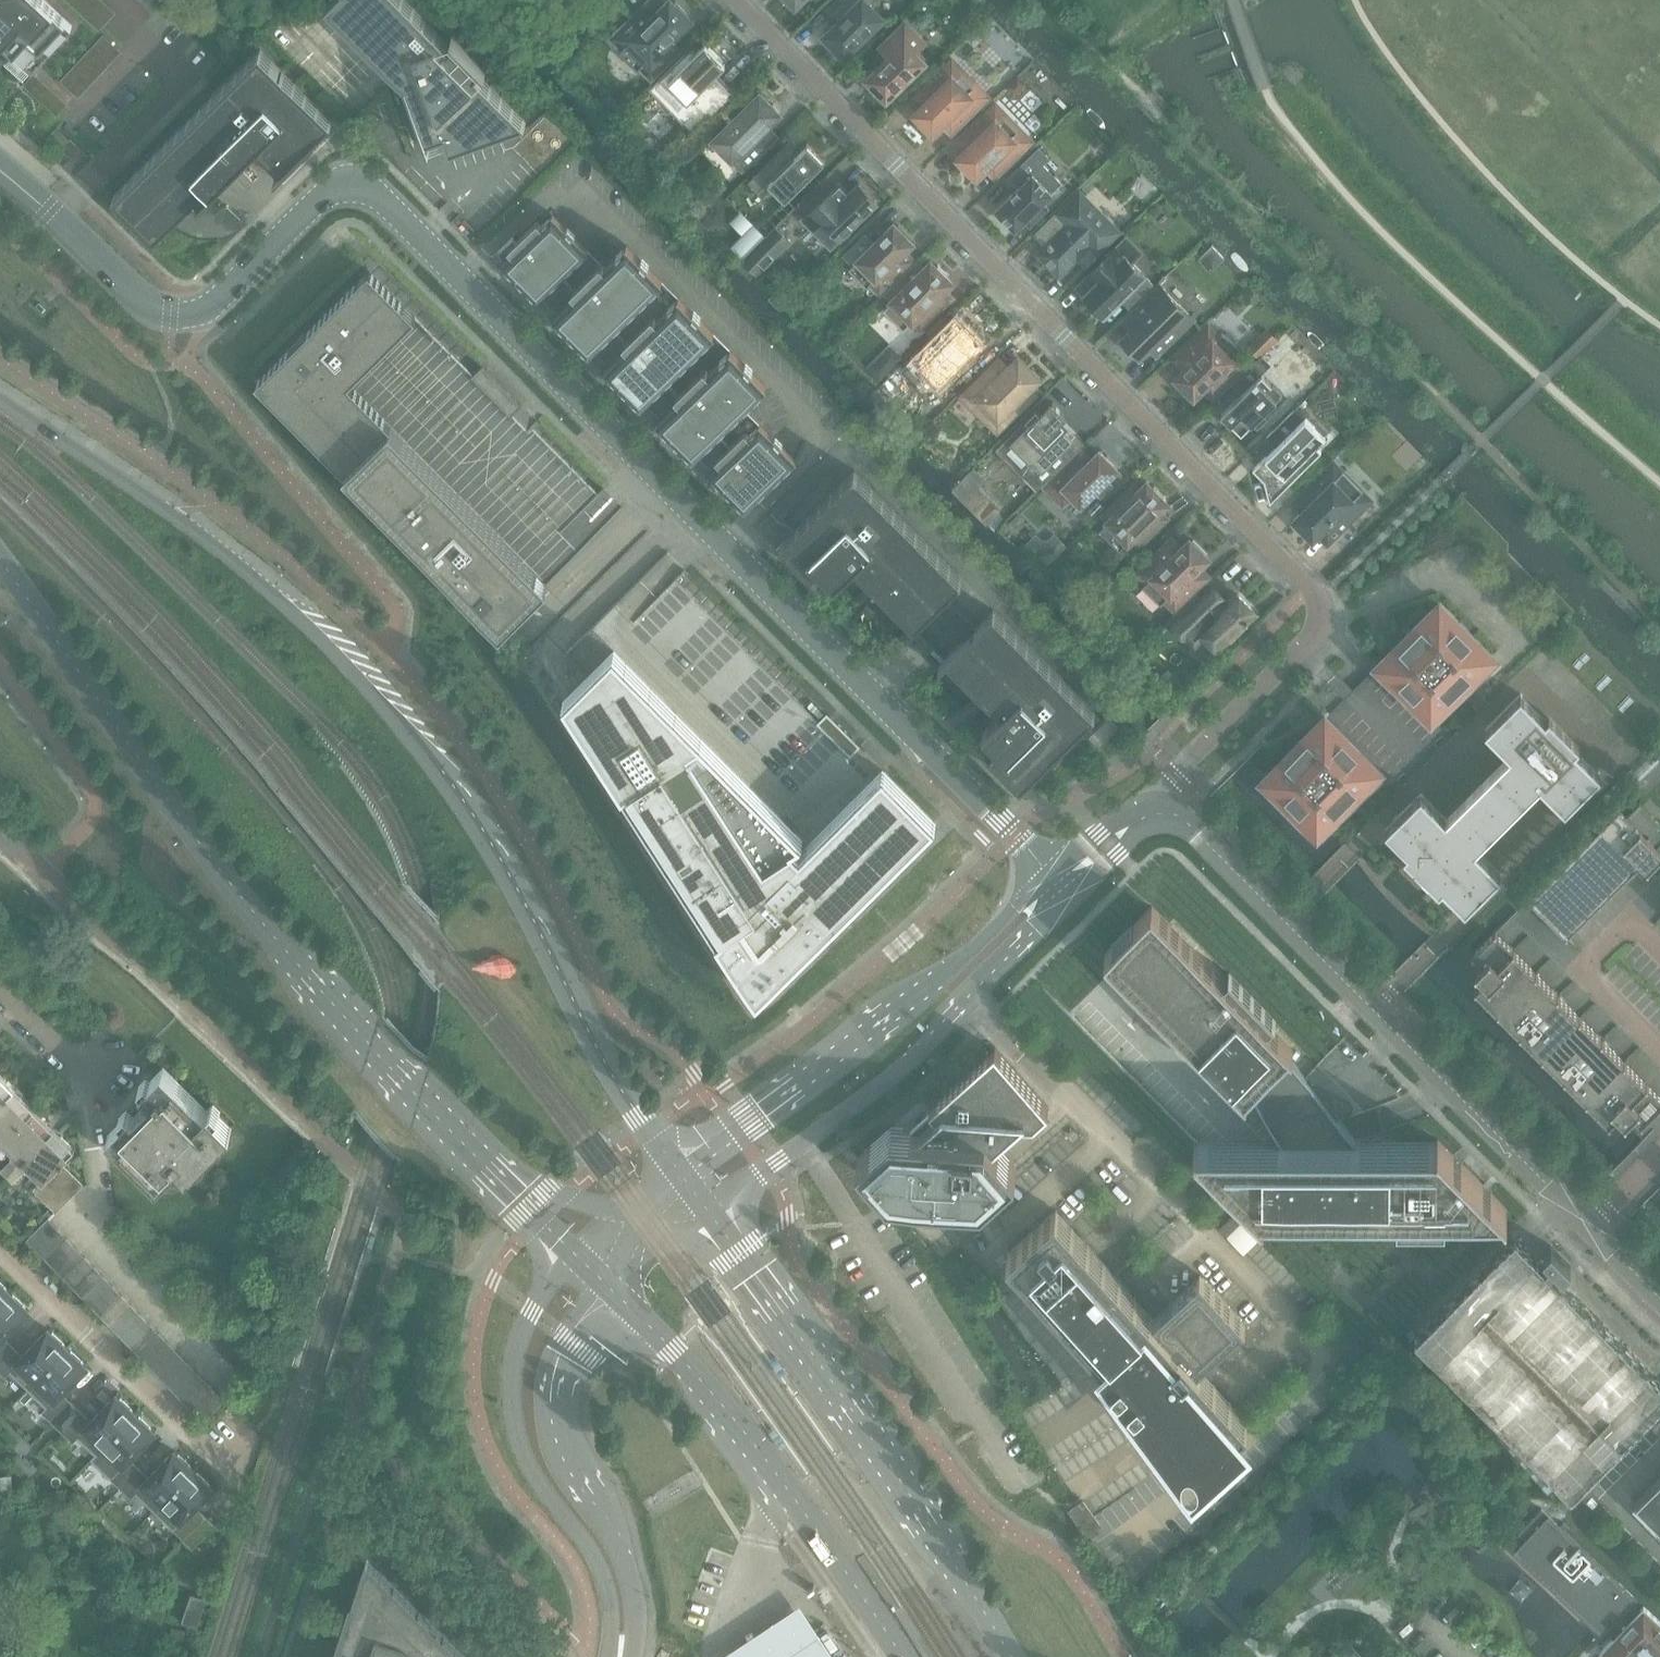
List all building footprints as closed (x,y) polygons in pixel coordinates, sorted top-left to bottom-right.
[(13,50),(5,59),(24,77),(32,68),(48,52),(52,55),(61,45),(60,45),(57,42),(72,26),(48,3),(45,0),(0,0),(0,38),(13,50)] [(452,36),(451,37),(455,41),(450,46),(405,0),(331,0),(326,4),(405,84),(429,150),(430,149),(427,140),(444,134),(450,150),(526,123),(476,72),(481,68),(485,72),(486,71),(452,36)] [(826,36),(829,39),(828,44),(836,52),(840,50),(844,54),(857,41),(862,43),(869,35),(868,31),(881,18),(868,5),(874,0),(843,0),(831,12),(840,22),(826,36)] [(653,19),(643,9),(615,38),(624,47),(619,52),(622,55),(637,70),(642,66),(651,75),(680,46),(671,37),(688,20),(686,18),(689,14),(675,1),(672,4),(670,2),(653,19)] [(989,20),(981,28),(986,34),(995,26),(989,20)] [(871,87),(878,95),(883,94),(887,97),(899,85),(904,86),(912,79),(911,74),(924,61),(914,52),(924,43),(905,24),(881,48),(890,57),(868,79),(872,82),(871,87)] [(716,73),(725,64),(705,44),(696,53),(691,48),(649,89),(691,131),(709,113),(712,116),(735,93),(716,73)] [(260,50),(113,196),(155,238),(196,196),(201,200),(197,203),(198,205),(258,146),(281,170),(275,176),(276,177),(332,122),(260,50)] [(989,97),(952,60),(915,96),(924,105),(915,114),(933,133),(942,124),(951,133),(989,97)] [(67,103),(35,75),(35,74),(24,85),(56,115),(67,103)] [(1014,97),(1027,84),(1018,75),(1005,88),(1014,97)] [(758,136),(780,114),(760,93),(748,105),(744,101),(728,117),(732,121),(712,140),(743,172),(768,147),(758,136)] [(1032,141),(996,105),(995,104),(958,140),(967,149),(958,159),(976,177),(986,168),(995,177),(1032,141)] [(772,187),(785,200),(826,161),(807,142),(798,151),(789,142),(749,182),(763,196),(772,187)] [(1039,148),(1009,177),(1019,187),(995,210),(1015,230),(1024,221),(1030,227),(1049,208),(1043,202),(1052,193),(1051,192),(1060,183),(1043,165),(1042,164),(1049,158),(1039,148)] [(717,176),(698,195),(708,206),(727,187),(717,176)] [(840,238),(877,200),(859,182),(822,219),(840,238)] [(1039,254),(1059,274),(1079,254),(1088,263),(1088,264),(1089,265),(1120,234),(1080,193),(1038,234),(1048,245),(1039,254)] [(740,211),(730,221),(742,234),(730,245),(743,259),(766,236),(740,211)] [(731,349),(708,371),(704,367),(678,393),(665,380),(714,332),(700,318),(702,316),(694,309),(692,310),(679,296),(656,318),(652,314),(626,340),(614,328),(662,279),(648,265),(650,264),(642,256),(641,258),(627,244),(604,266),(601,262),(574,288),(562,275),(588,249),(574,235),(576,234),(572,229),(568,226),(567,227),(553,213),(541,224),(538,220),(517,241),(514,238),(498,253),(506,260),(502,264),(503,265),(537,300),(541,296),(557,312),(554,316),(589,352),(593,348),(609,365),(606,368),(641,404),(645,400),(661,417),(657,421),(693,457),(697,453),(713,469),(709,473),(745,509),(796,459),(782,445),(783,443),(775,435),(774,437),(760,423),(749,434),(745,430),(730,445),(718,432),(766,384),(752,370),(754,369),(746,361),(744,362),(731,349)] [(894,224),(874,243),(865,234),(844,255),(853,265),(849,269),(867,287),(871,283),(880,292),(912,260),(903,251),(912,242),(909,239),(911,237),(899,225),(897,227),(894,224)] [(743,259),(757,273),(789,242),(776,228),(743,259)] [(1140,252),(1126,238),(1086,278),(1093,285),(1084,294),(1104,315),(1120,299),(1129,309),(1154,285),(1131,261),(1140,252)] [(918,264),(887,295),(892,301),(884,310),(904,330),(912,321),(920,329),(952,297),(944,289),(951,283),(946,278),(948,275),(938,265),(935,267),(931,262),(924,269),(918,264)] [(618,513),(598,492),(531,425),(527,429),(513,415),(511,416),(472,376),(474,374),(369,269),(256,382),(501,629),(618,513)] [(1124,323),(1130,329),(1121,338),(1125,342),(1125,346),(1131,352),(1135,353),(1139,357),(1148,348),(1156,355),(1159,351),(1164,351),(1170,345),(1170,341),(1193,319),(1160,285),(1122,323),(1123,324),(1124,323)] [(829,333),(835,340),(846,329),(839,323),(829,333)] [(948,339),(939,330),(911,358),(929,376),(938,367),(948,376),(959,365),(965,370),(976,358),(971,353),(982,342),(963,324),(948,339)] [(1203,387),(1211,395),(1212,397),(1245,364),(1236,355),(1240,351),(1222,332),(1218,336),(1208,327),(1176,359),(1185,369),(1175,378),(1178,381),(1176,383),(1189,395),(1191,394),(1194,397),(1203,387)] [(1267,328),(1247,347),(1258,358),(1278,339),(1267,328)] [(1262,413),(1282,394),(1259,370),(1268,361),(1262,355),(1232,384),(1241,393),(1221,413),(1241,433),(1251,423),(1257,429),(1267,418),(1262,413)] [(991,366),(962,396),(975,409),(981,403),(998,419),(1009,408),(1016,414),(1034,395),(1028,389),(1038,378),(1018,358),(1000,376),(991,366)] [(888,373),(880,365),(873,365),(868,371),(879,382),(888,373)] [(522,406),(482,366),(474,374),(472,376),(511,416),(513,415),(522,406)] [(1039,471),(1052,458),(1072,438),(1056,423),(1065,415),(1052,402),(1040,415),(1036,410),(1024,423),(1028,427),(1012,443),(1039,471)] [(1297,409),(1300,405),(1300,404),(1266,437),(1276,446),(1252,469),(1264,481),(1270,503),(1321,452),(1316,447),(1325,437),(1297,409)] [(1044,487),(1063,506),(1072,497),(1081,506),(1095,491),(1100,497),(1112,485),(1106,480),(1117,469),(1099,451),(1084,466),(1075,456),(1044,487)] [(1321,532),(1330,541),(1372,500),(1334,462),(1292,503),(1301,512),(1293,520),(1312,540),(1321,532)] [(854,563),(914,623),(906,631),(907,632),(962,578),(854,470),(780,544),(817,581),(818,580),(812,574),(819,568),(834,583),(854,563)] [(1108,521),(1099,530),(1119,550),(1128,541),(1136,549),(1167,518),(1159,510),(1166,503),(1161,498),(1164,496),(1154,486),(1151,488),(1146,483),(1140,490),(1134,484),(1102,515),(1108,521)] [(1098,501),(1088,511),(1095,518),(1105,508),(1098,501)] [(1018,511),(1007,522),(1017,533),(1029,522),(1018,511)] [(1142,586),(1160,605),(1165,600),(1175,609),(1207,576),(1198,567),(1207,558),(1206,556),(1207,554),(1193,540),(1191,542),(1189,540),(1180,549),(1171,540),(1138,572),(1147,581),(1142,586)] [(1173,625),(1185,637),(1186,637),(1195,646),(1205,636),(1217,649),(1230,637),(1232,639),(1244,627),(1242,625),(1255,612),(1237,594),(1227,603),(1212,587),(1173,625)] [(1470,677),(1471,675),(1490,656),(1439,604),(1418,625),(1415,626),(1413,628),(1410,629),(1408,631),(1406,633),(1404,635),(1402,638),(1401,640),(1399,643),(1379,664),(1431,716),(1431,715),(1451,695),(1454,694),(1456,693),(1459,691),(1461,689),(1463,687),(1465,684),(1467,682),(1469,679),(1470,677)] [(948,657),(1002,711),(982,731),(997,746),(990,753),(985,748),(984,749),(1020,786),(1095,712),(993,609),(938,664),(940,665),(948,657)] [(1129,656),(1131,654),(1134,651),(1138,647),(1125,635),(1122,639),(1119,642),(1117,645),(1129,656)] [(806,844),(616,647),(589,675),(565,698),(757,996),(934,821),(883,769),(806,844)] [(1379,664),(1325,717),(1377,769),(1375,770),(1394,789),(1450,735),(1450,734),(1431,715),(1431,716),(1379,664)] [(1158,681),(1156,684),(1171,699),(1173,701),(1185,689),(1168,672),(1158,681)] [(1509,753),(1445,817),(1420,792),(1385,827),(1407,850),(1403,853),(1438,889),(1442,885),(1464,908),(1499,872),(1475,848),(1540,783),(1564,808),(1599,773),(1575,749),(1579,744),(1549,715),(1545,718),(1520,693),(1485,728),(1509,753)] [(850,756),(860,746),(827,712),(818,721),(817,722),(850,756)] [(1356,789),(1375,770),(1377,769),(1325,717),(1305,737),(1302,739),(1299,740),(1297,742),(1294,744),(1292,746),(1290,748),(1288,751),(1286,754),(1286,756),(1265,776),(1317,828),(1337,808),(1340,807),(1343,805),(1345,804),(1347,802),(1350,800),(1352,797),(1353,795),(1355,792),(1356,789)] [(1089,737),(1099,746),(1117,727),(1108,718),(1089,737)] [(1529,900),(1565,936),(1566,938),(1567,936),(1588,915),(1589,915),(1590,914),(1611,893),(1612,892),(1633,871),(1635,870),(1635,869),(1633,868),(1633,866),(1637,863),(1639,863),(1645,869),(1645,870),(1647,871),(1648,870),(1648,869),(1659,858),(1659,851),(1657,847),(1659,844),(1659,825),(1640,805),(1640,804),(1639,803),(1638,803),(1637,804),(1637,805),(1626,816),(1620,810),(1618,809),(1617,810),(1574,853),(1573,853),(1572,854),(1572,855),(1552,875),(1551,875),(1550,876),(1550,877),(1529,898),(1528,899),(1529,900)] [(1224,980),(1169,925),(1152,907),(1105,954),(1246,1096),(1247,1094),(1246,1093),(1251,1089),(1281,1142),(1197,1142),(1195,1140),(1194,1142),(1263,1211),(1265,1210),(1263,1208),(1503,1208),(1505,1210),(1506,1209),(1437,1139),(1436,1141),(1437,1142),(1356,1142),(1287,1053),(1291,1050),(1293,1049),(1269,1025),(1273,1021),(1274,1022),(1276,1021),(1229,974),(1228,975),(1229,976),(1224,980)] [(1496,933),(1495,932),(1494,933),(1473,954),(1472,954),(1471,955),(1471,956),(1472,957),(1473,957),(1481,965),(1476,971),(1475,971),(1474,972),(1475,973),(1476,973),(1482,980),(1476,987),(1475,987),(1474,988),(1475,989),(1476,989),(1497,1010),(1497,1011),(1536,973),(1535,972),(1514,951),(1513,950),(1512,950),(1496,933)] [(1557,994),(1552,989),(1536,974),(1536,973),(1497,1011),(1498,1012),(1519,1032),(1519,1033),(1558,995),(1557,994)] [(1579,1017),(1559,996),(1559,995),(1558,995),(1519,1033),(1520,1034),(1541,1055),(1541,1056),(1580,1017),(1579,1017)] [(1601,1039),(1596,1033),(1581,1018),(1580,1017),(1541,1056),(1542,1056),(1563,1077),(1563,1078),(1602,1040),(1602,1039),(1601,1039)] [(1623,1061),(1603,1040),(1602,1040),(1563,1078),(1564,1079),(1585,1099),(1585,1100),(1624,1062),(1624,1061),(1623,1061)] [(888,1192),(953,1195),(983,1196),(1017,1166),(994,1141),(1018,1120),(1034,1121),(1048,1107),(995,1048),(929,1107),(931,1109),(925,1114),(924,1113),(923,1113),(922,1113),(920,1112),(919,1113),(918,1113),(916,1114),(915,1116),(915,1117),(915,1118),(915,1120),(915,1121),(916,1122),(916,1123),(910,1128),(891,1127),(857,1158),(888,1192)] [(1659,1107),(1659,1098),(1647,1085),(1646,1083),(1625,1062),(1624,1062),(1585,1100),(1586,1101),(1607,1122),(1608,1123),(1609,1123),(1610,1122),(1617,1115),(1623,1122),(1624,1123),(1625,1123),(1626,1122),(1626,1121),(1632,1116),(1640,1125),(1641,1126),(1642,1125),(1659,1107)] [(130,1112),(108,1133),(112,1137),(114,1138),(154,1179),(175,1158),(185,1168),(188,1171),(228,1131),(232,1127),(210,1105),(206,1109),(185,1088),(167,1070),(163,1066),(142,1088),(145,1092),(151,1097),(134,1115),(130,1112)] [(15,1089),(0,1075),(0,1104),(15,1089)] [(0,1104),(0,1139),(3,1141),(35,1109),(15,1089),(0,1104)] [(13,1160),(2,1172),(7,1177),(54,1129),(35,1109),(3,1141),(17,1156),(13,1160)] [(54,1129),(7,1177),(13,1182),(24,1171),(28,1166),(43,1182),(35,1191),(55,1212),(82,1185),(82,1186),(84,1184),(63,1163),(65,1161),(64,1160),(75,1149),(58,1132),(54,1129)] [(1056,1209),(1031,1231),(1007,1253),(1012,1260),(1198,1465),(1247,1421),(1197,1365),(1243,1324),(1243,1325),(1245,1323),(1200,1273),(1197,1275),(1198,1276),(1153,1316),(1056,1209)] [(48,1218),(27,1239),(37,1249),(58,1228),(48,1219),(48,1218)] [(1242,1222),(1227,1237),(1243,1253),(1258,1238),(1242,1222)] [(58,1228),(37,1249),(46,1258),(67,1238),(58,1228)] [(1554,1264),(1563,1273),(1571,1265),(1550,1245),(1542,1253),(1549,1260),(1544,1264),(1538,1258),(1539,1258),(1537,1256),(1536,1256),(1526,1246),(1514,1233),(1413,1334),(1571,1492),(1656,1407),(1659,1403),(1659,1381),(1659,1380),(1549,1269),(1554,1264)] [(67,1238),(46,1258),(52,1264),(55,1268),(76,1247),(67,1238)] [(76,1247),(55,1268),(64,1278),(86,1257),(76,1247)] [(86,1257),(64,1278),(74,1287),(95,1266),(86,1257)] [(95,1266),(74,1287),(83,1297),(104,1276),(95,1266)] [(104,1276),(83,1297),(92,1306),(113,1286),(104,1276)] [(10,1292),(0,1282),(0,1302),(10,1292)] [(113,1286),(92,1306),(101,1316),(123,1295),(113,1286)] [(0,1302),(0,1360),(14,1345),(5,1336),(29,1311),(10,1292),(0,1302)] [(123,1295),(101,1316),(111,1325),(132,1305),(123,1295)] [(132,1305),(111,1325),(120,1335),(141,1314),(132,1305)] [(141,1314),(120,1335),(129,1344),(150,1324),(141,1314)] [(150,1324),(129,1344),(138,1354),(160,1333),(150,1324)] [(0,1360),(0,1372),(5,1376),(9,1371),(28,1389),(68,1348),(48,1329),(23,1354),(14,1345),(0,1360)] [(160,1333),(138,1354),(148,1363),(169,1343),(160,1333)] [(169,1343),(148,1363),(157,1373),(178,1352),(169,1343)] [(68,1348),(28,1389),(46,1406),(46,1407),(41,1412),(52,1422),(72,1401),(63,1392),(87,1367),(68,1348)] [(178,1352),(157,1373),(166,1382),(185,1364),(187,1362),(185,1360),(178,1352)] [(185,1364),(166,1382),(175,1392),(185,1382),(196,1371),(187,1362),(185,1364)] [(185,1382),(175,1392),(185,1401),(206,1381),(196,1371),(185,1382)] [(185,1401),(185,1402),(194,1411),(215,1390),(206,1381),(185,1401)] [(215,1390),(194,1411),(203,1421),(224,1400),(224,1399),(215,1390)] [(74,1419),(62,1431),(73,1442),(78,1437),(95,1454),(91,1459),(136,1413),(116,1394),(92,1420),(82,1410),(74,1419)] [(72,1401),(52,1422),(57,1427),(62,1431),(74,1419),(82,1410),(77,1406),(72,1401)] [(136,1413),(91,1459),(120,1487),(140,1467),(131,1458),(155,1432),(136,1413)] [(1652,1428),(1659,1436),(1659,1420),(1652,1428)] [(140,1467),(120,1487),(131,1498),(136,1493),(154,1510),(194,1469),(174,1450),(149,1476),(140,1467)] [(194,1469),(154,1510),(173,1529),(214,1488),(194,1469)] [(1495,1469),(1486,1469),(1487,1483),(1493,1483),(1495,1483),(1495,1469)] [(1634,1503),(1659,1529),(1659,1477),(1634,1503)] [(1070,1510),(1086,1534),(1099,1524),(1083,1501),(1076,1506),(1070,1510)] [(1606,1630),(1614,1637),(1640,1608),(1632,1601),(1636,1597),(1541,1509),(1518,1533),(1526,1540),(1515,1551),(1603,1633),(1606,1630)] [(183,1538),(183,1539),(193,1548),(204,1536),(216,1524),(206,1514),(183,1538)] [(1570,1528),(1563,1522),(1560,1526),(1566,1532),(1570,1528)] [(366,1559),(334,1656),(466,1656),(366,1559)] [(0,1588),(0,1606),(14,1605),(12,1587),(0,1588)] [(185,1612),(182,1621),(185,1623),(191,1624),(197,1626),(202,1612),(207,1598),(199,1596),(191,1593),(188,1603),(185,1612)] [(800,1603),(780,1616),(718,1656),(835,1656),(800,1603)] [(1614,1637),(1600,1652),(1606,1656),(1659,1656),(1659,1621),(1643,1605),(1640,1608),(1614,1637)] [(172,1627),(167,1647),(185,1651),(185,1650),(189,1631),(185,1630),(172,1627)] [(1336,1656),(1362,1656),(1349,1644),(1336,1656)]
